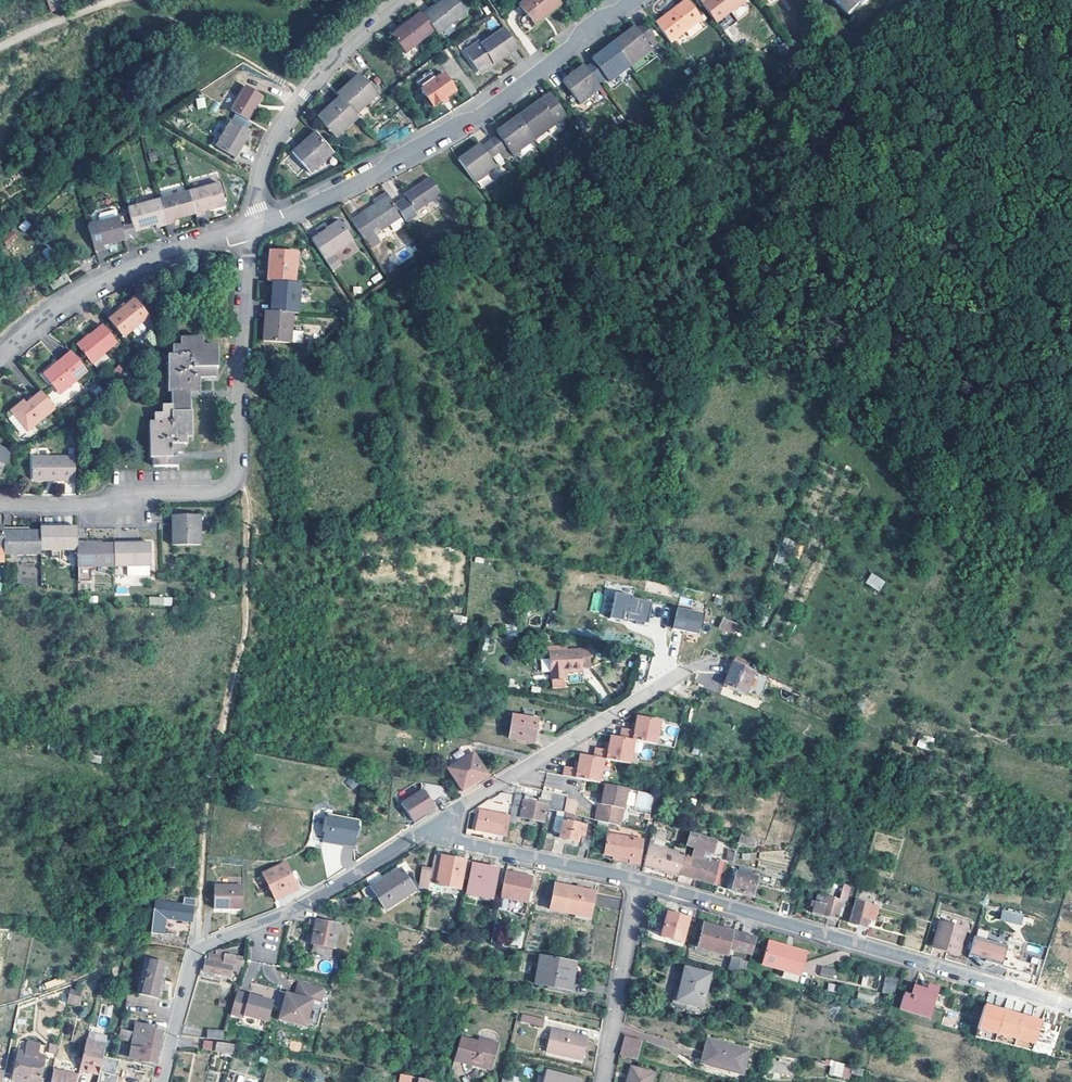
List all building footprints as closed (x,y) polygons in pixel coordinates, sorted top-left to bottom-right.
[(60,6),(57,0),(46,0),(52,11),(60,6)] [(437,33),(440,37),(470,16),(458,0),(452,0),(445,5),(426,19),(437,33)] [(547,12),(549,15),(562,4),(559,0),(529,0),(522,5),(535,21),(547,12)] [(693,28),(704,19),(688,0),(686,0),(679,5),(693,28)] [(719,0),(701,0),(717,21),(726,14),(719,0)] [(726,14),(745,0),(719,0),(726,14)] [(855,13),(867,2),(870,5),(875,0),(842,0),(855,13)] [(445,5),(444,2),(424,16),(426,19),(445,5)] [(749,12),(743,4),(732,12),(737,20),(749,12)] [(673,44),(693,28),(679,5),(677,6),(678,11),(659,25),(673,44)] [(678,11),(677,6),(657,22),(659,25),(678,11)] [(549,15),(547,12),(535,21),(537,24),(549,15)] [(407,55),(437,33),(426,19),(424,16),(423,16),(413,23),(393,36),(407,55)] [(413,23),(410,19),(391,33),(393,36),(413,23)] [(615,42),(633,65),(653,49),(648,41),(656,35),(647,23),(639,29),(631,36),(628,33),(615,42)] [(639,29),(636,26),(628,33),(631,36),(639,29)] [(520,47),(506,27),(483,44),(481,41),(467,51),(481,71),(496,61),(497,63),(520,47)] [(589,69),(605,88),(633,65),(615,42),(603,53),(605,56),(597,63),(589,69)] [(605,56),(603,53),(594,59),(597,63),(605,56)] [(497,63),(496,61),(481,71),(483,74),(497,63)] [(589,69),(586,65),(574,75),(577,79),(589,69)] [(605,88),(589,69),(577,79),(574,75),(566,81),(584,104),(605,88)] [(459,93),(446,75),(424,92),(437,109),(459,93)] [(364,80),(361,77),(348,88),(350,91),(364,80)] [(341,99),(344,103),(356,116),(366,108),(378,97),(364,80),(350,91),(348,88),(338,96),(341,99)] [(261,96),(244,87),(230,111),(247,121),(261,96)] [(534,108),(521,118),(538,141),(569,119),(552,95),(543,102),(545,105),(537,112),(534,108)] [(197,108),(206,107),(204,96),(195,98),(197,108)] [(344,103),(341,99),(328,110),(332,113),(344,103)] [(545,105),(543,102),(534,108),(537,112),(545,105)] [(359,119),(356,116),(344,103),(332,113),(328,110),(318,119),(336,139),(359,119)] [(371,113),(366,108),(356,116),(359,119),(361,122),(371,113)] [(502,137),(493,144),(501,155),(509,148),(516,157),(538,141),(521,118),(508,128),(510,131),(502,137)] [(246,132),(229,120),(213,145),(233,157),(243,140),(242,139),(246,132)] [(510,131),(508,128),(499,134),(502,137),(510,131)] [(334,156),(315,135),(306,143),(308,147),(295,158),(311,175),(334,156)] [(308,147),(306,143),(292,155),(295,158),(308,147)] [(501,155),(493,144),(484,150),(475,156),(472,152),(460,161),(477,186),(498,170),(492,161),(501,155)] [(484,150),(481,146),(472,152),(475,156),(484,150)] [(442,197),(431,180),(405,197),(415,214),(442,197)] [(187,193),(193,214),(194,217),(204,214),(203,210),(223,205),(218,184),(187,193)] [(171,218),(193,214),(187,193),(156,201),(162,225),(172,222),(171,218)] [(389,199),(387,195),(374,203),(377,207),(389,199)] [(377,207),(365,214),(378,235),(402,219),(389,199),(377,207)] [(154,227),(162,225),(156,201),(126,210),(131,226),(131,229),(153,224),(154,227)] [(96,217),(97,222),(114,218),(112,210),(96,214),(96,217)] [(365,244),(378,235),(365,214),(352,223),(365,244)] [(101,244),(123,239),(120,229),(117,217),(114,218),(97,222),(86,225),(93,250),(102,248),(101,244)] [(26,219),(18,225),(23,231),(31,225),(26,219)] [(334,256),(354,243),(342,225),(327,235),(325,233),(312,242),(325,262),(334,256)] [(131,226),(120,229),(123,239),(133,236),(131,229),(131,226)] [(7,245),(18,237),(13,231),(2,239),(7,245)] [(268,282),(274,282),(297,284),(299,255),(271,253),(268,282)] [(341,268),(334,256),(325,262),(332,273),(341,268)] [(278,296),(276,312),(294,314),(301,314),(303,284),(297,284),(274,282),(272,296),(278,296)] [(147,314),(132,296),(106,318),(120,335),(129,328),(138,321),(147,314)] [(294,314),(276,312),(271,312),(269,329),(265,329),(264,342),(292,344),(294,314)] [(138,321),(129,328),(133,333),(137,333),(141,330),(142,326),(138,321)] [(91,364),(116,343),(102,325),(88,337),(89,339),(78,348),(91,364)] [(201,347),(200,340),(178,340),(178,351),(170,351),(170,360),(164,360),(165,396),(169,396),(169,409),(160,410),(160,417),(153,417),(153,426),(148,426),(149,461),(152,461),(152,469),(176,468),(176,455),(176,450),(183,450),(183,446),(188,446),(188,437),(193,436),(193,412),(191,412),(191,394),(191,387),(200,387),(200,379),(214,379),(215,370),(216,370),(215,347),(201,347)] [(76,359),(69,352),(42,374),(54,389),(63,382),(67,387),(86,372),(76,359)] [(67,387),(63,382),(54,389),(59,394),(67,387)] [(26,432),(54,409),(41,392),(26,404),(23,401),(9,412),(26,432)] [(10,451),(0,447),(0,474),(10,451)] [(74,455),(33,455),(33,475),(50,475),(50,480),(75,480),(74,455)] [(201,547),(200,516),(177,516),(178,534),(173,534),(172,547),(201,547)] [(40,533),(40,552),(78,552),(77,545),(77,542),(77,531),(77,528),(65,529),(40,529),(40,533)] [(40,552),(40,533),(28,533),(3,534),(4,552),(4,556),(40,556),(40,552)] [(139,544),(114,545),(114,568),(152,568),(151,544),(139,544)] [(77,545),(78,552),(78,582),(91,582),(91,572),(91,568),(96,568),(114,568),(114,545),(102,545),(77,545)] [(871,572),(865,583),(879,591),(885,581),(871,572)] [(614,594),(609,620),(622,623),(622,620),(635,622),(634,625),(643,627),(643,625),(648,626),(652,603),(632,599),(632,598),(614,594)] [(172,605),(172,596),(149,596),(149,605),(172,605)] [(677,609),(673,629),(699,634),(703,614),(677,609)] [(454,614),(452,620),(465,623),(467,617),(454,614)] [(738,626),(722,620),(718,628),(735,634),(738,626)] [(564,651),(564,647),(541,648),(542,657),(547,656),(549,677),(562,677),(562,673),(579,672),(579,668),(586,668),(584,649),(564,651)] [(746,668),(732,662),(723,686),(746,695),(754,672),(746,668)] [(563,687),(562,677),(549,677),(550,688),(563,687)] [(537,720),(513,715),(509,739),(533,744),(537,720)] [(637,717),(635,725),(634,732),(631,732),(622,730),(620,739),(634,742),(656,747),(661,722),(637,717)] [(921,734),(917,746),(929,750),(933,738),(921,734)] [(593,758),(603,760),(629,766),(634,742),(620,739),(610,737),(609,744),(608,752),(605,751),(595,749),(593,758)] [(487,776),(474,753),(448,769),(462,791),(487,776)] [(579,755),(577,763),(601,768),(603,760),(593,758),(579,755)] [(601,768),(577,763),(577,764),(576,771),(573,770),(563,768),(561,777),(573,780),(597,786),(601,768)] [(447,790),(422,785),(421,791),(401,802),(412,821),(434,808),(432,804),(438,801),(446,802),(447,790)] [(594,821),(597,821),(619,826),(626,792),(604,787),(602,798),(600,806),(597,805),(594,821)] [(629,791),(627,802),(635,803),(636,792),(629,791)] [(650,812),(654,794),(638,791),(634,809),(650,812)] [(543,792),(542,799),(551,801),(555,802),(553,811),(557,812),(564,814),(567,800),(567,797),(543,792)] [(538,799),(525,796),(520,818),(543,824),(547,806),(537,804),(538,799)] [(518,809),(521,797),(515,797),(512,808),(518,809)] [(573,801),(567,800),(564,814),(566,814),(573,816),(576,804),(573,801)] [(510,819),(509,826),(514,827),(518,809),(512,808),(510,819)] [(506,839),(509,826),(510,819),(478,812),(474,832),(506,839)] [(597,821),(594,821),(588,819),(586,827),(574,824),(575,816),(573,816),(566,814),(564,814),(557,812),(552,831),(554,834),(560,835),(559,839),(578,843),(580,835),(583,835),(580,848),(590,850),(597,821)] [(354,822),(324,819),(323,846),(353,848),(354,822)] [(643,840),(608,834),(605,855),(614,856),(614,860),(621,862),(621,857),(631,859),(630,863),(640,865),(643,840)] [(692,859),(684,857),(679,875),(714,885),(717,872),(707,870),(709,863),(702,861),(704,852),(712,854),(715,844),(691,835),(687,847),(695,849),(692,859)] [(738,843),(753,847),(755,839),(740,835),(738,843)] [(679,875),(684,857),(653,848),(655,840),(651,839),(643,866),(679,875)] [(758,853),(758,865),(782,865),(782,853),(758,853)] [(462,878),(468,879),(468,876),(471,862),(435,855),(432,869),(429,883),(436,884),(436,885),(459,889),(462,878)] [(175,858),(165,857),(164,868),(174,869),(175,858)] [(297,891),(285,864),(263,876),(275,902),(297,891)] [(468,876),(468,879),(465,893),(492,899),(498,870),(472,864),(469,876),(468,876)] [(432,869),(421,866),(418,885),(429,887),(429,883),(432,869)] [(517,869),(508,867),(502,893),(529,898),(534,872),(524,870),(524,872),(517,871),(517,869)] [(384,910),(415,890),(400,868),(370,887),(376,896),(384,910)] [(758,878),(734,871),(733,876),(736,876),(732,891),(753,896),(758,878)] [(557,884),(549,882),(545,898),(554,900),(557,884)] [(596,892),(557,884),(554,900),(552,910),(590,918),(596,892)] [(243,885),(214,885),(213,909),(242,909),(243,885)] [(796,888),(786,885),(783,896),(793,898),(796,888)] [(370,886),(361,891),(368,901),(376,896),(370,887),(370,886)] [(843,900),(826,895),(823,904),(812,901),(811,906),(814,907),(812,913),(837,920),(843,900)] [(194,902),(183,901),(182,910),(154,906),(150,943),(159,945),(160,936),(163,936),(164,919),(191,922),(194,902)] [(878,907),(856,901),(850,923),(867,928),(869,920),(874,921),(878,907)] [(1022,925),(1024,913),(1002,910),(1000,921),(1022,925)] [(683,942),(689,919),(662,911),(656,929),(663,931),(661,936),(683,942)] [(340,924),(317,920),(315,926),(312,944),(313,944),(312,952),(332,956),(333,948),(335,949),(340,924)] [(935,946),(958,953),(966,930),(942,923),(935,946)] [(721,928),(704,924),(703,928),(720,932),(721,928)] [(743,934),(721,928),(720,932),(703,928),(698,947),(727,955),(729,947),(753,953),(757,938),(743,934)] [(1008,946),(975,936),(969,956),(970,956),(971,956),(973,956),(974,957),(976,958),(977,959),(978,960),(979,962),(980,958),(986,959),(985,961),(1002,966),(1008,946)] [(784,975),(800,980),(808,951),(771,941),(765,964),(785,969),(784,975)] [(224,955),(210,952),(208,960),(204,959),(201,969),(205,970),(204,971),(231,977),(232,970),(242,972),(245,960),(243,959),(243,957),(225,953),(224,955)] [(577,961),(542,954),(536,983),(571,990),(577,961)] [(740,963),(731,960),(729,970),(738,972),(740,963)] [(168,967),(145,961),(136,999),(158,1005),(161,994),(158,993),(162,978),(165,979),(168,967)] [(712,974),(686,967),(678,1001),(690,1004),(691,998),(702,1001),(705,1002),(712,974)] [(820,975),(834,977),(835,969),(822,967),(820,975)] [(894,994),(895,980),(883,980),(883,993),(894,994)] [(286,991),(277,1018),(305,1026),(313,999),(320,1001),(324,988),(298,981),(294,994),(286,991)] [(907,985),(904,995),(900,1009),(930,1017),(938,989),(927,986),(926,990),(907,985)] [(80,1006),(82,991),(70,989),(67,1003),(80,1006)] [(273,1000),(237,990),(231,1013),(243,1016),(244,1014),(267,1020),(273,1000)] [(900,1009),(904,995),(896,992),(892,1007),(900,1009)] [(874,1002),(874,995),(859,993),(858,1000),(874,1002)] [(1034,1050),(1043,1018),(985,1003),(978,1030),(996,1035),(995,1040),(1034,1050)] [(546,1018),(530,1015),(529,1023),(544,1026),(546,1018)] [(162,1029),(135,1025),(129,1060),(141,1062),(141,1064),(156,1066),(162,1029)] [(123,1028),(120,1027),(117,1040),(129,1043),(131,1033),(123,1032),(123,1028)] [(547,1051),(583,1060),(588,1036),(553,1027),(547,1051)] [(226,1031),(207,1030),(206,1037),(224,1039),(226,1031)] [(704,1059),(745,1070),(751,1046),(711,1034),(704,1059)] [(455,1060),(490,1070),(498,1044),(479,1038),(478,1041),(462,1036),(455,1060)] [(643,1040),(626,1036),(620,1056),(638,1060),(643,1040)] [(201,1048),(215,1049),(217,1041),(202,1040),(201,1048)] [(217,1041),(215,1049),(215,1051),(221,1051),(233,1055),(236,1043),(217,1041)] [(104,1049),(86,1045),(79,1073),(88,1074),(90,1068),(99,1070),(102,1059),(104,1049)] [(28,1046),(26,1054),(38,1057),(40,1049),(28,1046)] [(17,1052),(10,1081),(20,1081),(21,1080),(27,1081),(39,1081),(44,1058),(38,1057),(26,1054),(17,1052)] [(116,1062),(102,1059),(99,1070),(97,1081),(115,1081),(116,1078),(113,1077),(116,1062)] [(828,1076),(849,1079),(851,1064),(830,1061),(828,1076)] [(632,1066),(627,1081),(651,1081),(654,1073),(632,1066)] [(365,1068),(363,1074),(370,1076),(380,1078),(381,1071),(365,1068)] [(548,1072),(545,1081),(579,1081),(579,1080),(548,1072)] [(54,1073),(52,1081),(77,1081),(78,1078),(54,1073)]
